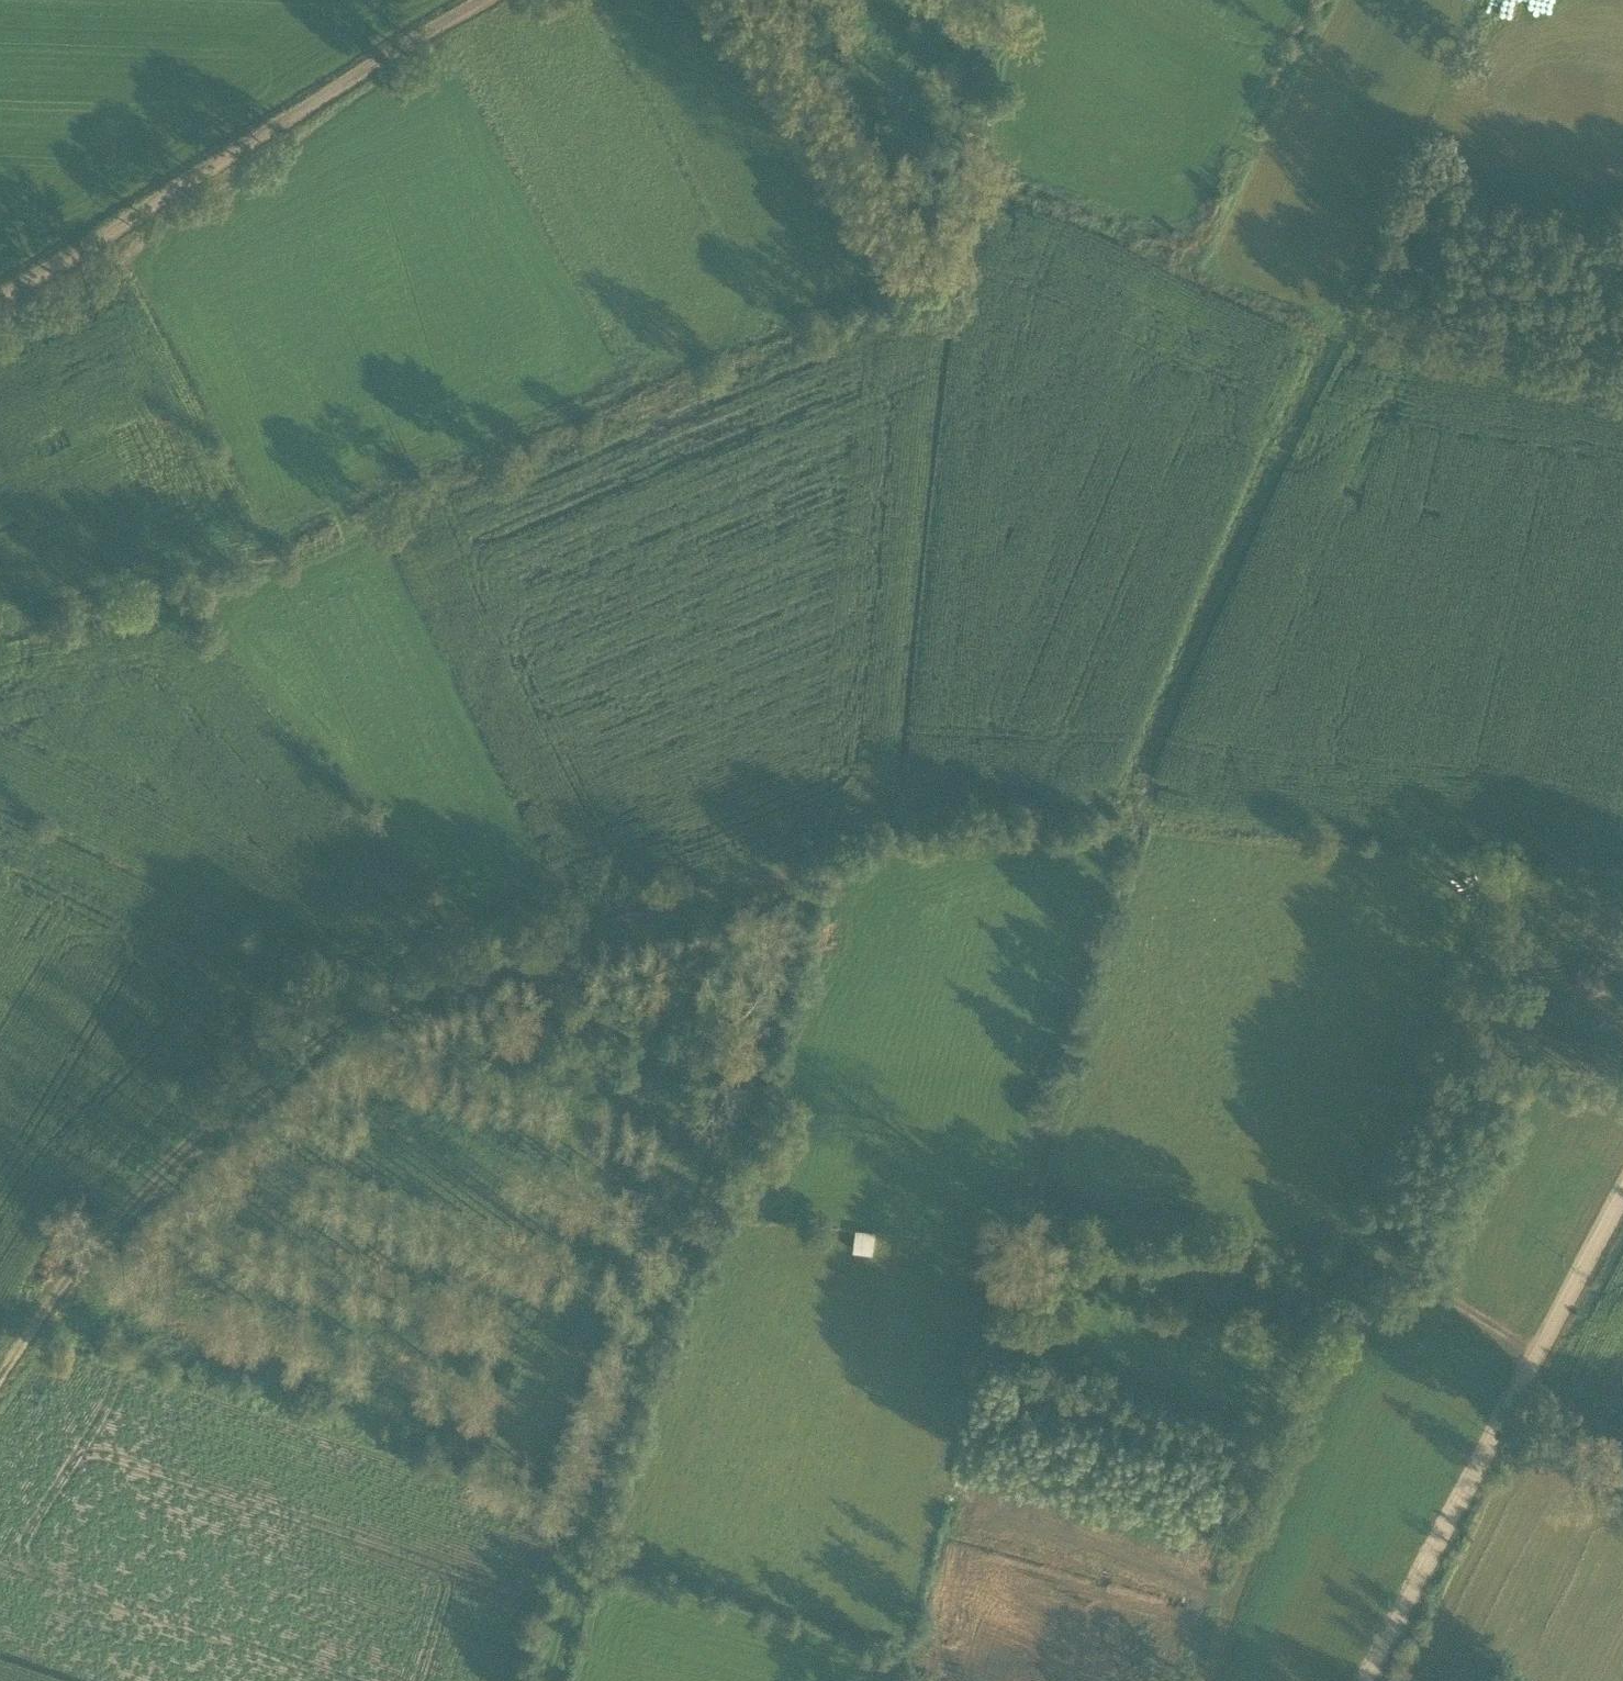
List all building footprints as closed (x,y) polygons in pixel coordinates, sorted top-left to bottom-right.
[(853,1250),(874,1252),(876,1229),(855,1227),(853,1250)]
